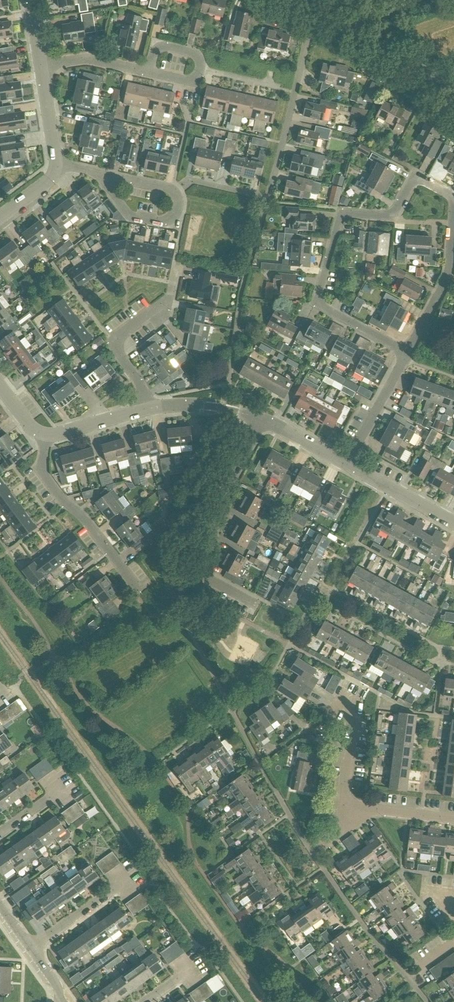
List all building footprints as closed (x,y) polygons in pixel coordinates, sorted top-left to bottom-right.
[(60,8),(78,5),(80,13),(88,12),(86,0),(58,0),(60,8)] [(148,8),(157,10),(160,0),(151,0),(148,8)] [(222,17),(226,2),(219,0),(204,0),(201,12),(222,17)] [(155,24),(163,26),(166,10),(159,9),(155,24)] [(232,35),(234,35),(247,38),(252,16),(237,12),(234,26),(232,35)] [(62,26),(65,42),(73,41),(73,42),(85,41),(84,34),(96,32),(93,13),(81,15),(82,21),(76,22),(77,24),(62,26)] [(118,45),(133,49),(137,35),(139,35),(140,31),(146,32),(149,21),(142,19),(142,18),(129,15),(126,26),(121,25),(118,37),(119,37),(118,45)] [(190,32),(198,34),(201,21),(193,19),(190,32)] [(13,37),(11,22),(0,23),(0,39),(13,37)] [(232,35),(234,26),(227,25),(224,40),(232,42),(234,35),(232,35)] [(265,46),(287,51),(290,36),(276,33),(277,31),(269,29),(267,37),(265,46)] [(265,46),(267,37),(260,35),(257,48),(265,50),(265,46)] [(0,59),(0,69),(18,67),(16,54),(3,56),(3,59),(0,59)] [(319,82),(322,83),(320,89),(325,90),(330,87),(331,85),(348,89),(350,79),(353,80),(355,74),(347,72),(348,68),(341,66),(340,69),(324,65),(319,82)] [(76,91),(93,95),(95,88),(101,89),(104,77),(86,73),(84,81),(79,79),(76,91)] [(0,85),(0,93),(1,100),(22,97),(20,82),(5,84),(0,85)] [(372,82),(363,99),(372,104),(381,86),(372,82)] [(127,117),(133,118),(140,86),(128,83),(123,104),(130,106),(127,117)] [(140,86),(133,118),(138,119),(141,108),(147,109),(152,88),(140,86)] [(202,123),(210,125),(211,121),(219,89),(207,86),(202,107),(209,109),(206,120),(203,119),(202,123)] [(152,88),(147,109),(153,111),(151,122),(156,123),(164,91),(152,88)] [(231,92),(219,89),(211,121),(217,122),(219,111),(226,113),(231,92)] [(93,95),(76,91),(73,103),(79,105),(77,110),(95,115),(98,104),(91,103),(93,95)] [(164,91),(156,123),(162,124),(164,113),(171,115),(176,94),(164,91)] [(234,126),(235,127),(242,94),(231,92),(226,113),(232,114),(229,129),(233,130),(234,126)] [(235,131),(239,132),(243,117),(249,118),(254,97),(242,94),(235,127),(236,127),(235,131)] [(259,132),(266,100),(254,97),(249,118),(256,120),(253,131),(259,132)] [(273,124),(278,103),(266,100),(259,132),(264,133),(266,122),(273,124)] [(303,116),(323,121),(326,108),(335,110),(337,104),(320,100),(319,106),(307,103),(303,116)] [(377,117),(395,127),(393,131),(400,134),(406,122),(400,119),(404,112),(391,105),(390,107),(384,103),(377,117)] [(4,107),(0,108),(0,132),(26,128),(23,112),(5,115),(4,107)] [(83,134),(100,138),(101,131),(108,132),(110,122),(92,118),(91,124),(85,122),(83,134)] [(351,126),(360,128),(362,120),(353,118),(351,126)] [(422,153),(432,159),(440,144),(434,140),(439,131),(426,124),(422,131),(417,141),(426,146),(422,153)] [(297,143),(316,148),(318,139),(328,141),(331,130),(315,126),(314,132),(300,129),(297,143)] [(123,129),(119,146),(124,148),(121,164),(134,167),(138,147),(126,144),(129,130),(123,129)] [(211,151),(207,168),(219,171),(222,158),(227,159),(233,134),(228,133),(227,139),(226,139),(225,141),(218,140),(216,152),(211,151)] [(100,138),(83,134),(80,146),(85,148),(84,153),(102,158),(104,147),(98,146),(100,138)] [(238,135),(233,134),(227,159),(233,160),(230,174),(242,176),(246,158),(241,157),(241,155),(235,153),(237,141),(238,135)] [(0,138),(0,150),(2,149),(3,160),(5,166),(6,167),(14,166),(15,165),(15,160),(26,159),(24,143),(10,145),(9,136),(0,138)] [(195,166),(207,168),(211,151),(206,149),(206,140),(196,138),(192,152),(198,153),(195,166)] [(144,169),(156,172),(160,154),(155,153),(155,150),(149,148),(151,140),(145,139),(141,157),(146,158),(144,169)] [(165,155),(160,154),(156,172),(168,174),(171,161),(176,163),(180,149),(174,147),(173,154),(166,152),(165,155)] [(251,160),(246,158),(242,176),(254,179),(257,166),(263,167),(266,152),(260,151),(258,158),(252,157),(251,160)] [(290,170),(310,175),(312,167),(321,169),(324,156),(310,152),(308,158),(294,155),(290,170)] [(371,175),(390,185),(395,177),(392,173),(393,172),(382,166),(385,161),(371,153),(368,160),(377,164),(371,175)] [(449,169),(448,172),(453,175),(453,156),(448,153),(442,165),(449,169)] [(336,175),(333,184),(343,187),(345,178),(336,175)] [(386,193),(390,185),(371,175),(368,181),(361,178),(359,183),(356,181),(353,187),(367,194),(370,188),(381,194),(381,193),(386,193)] [(302,198),(302,197),(309,199),(310,193),(318,195),(321,185),(296,178),(294,183),(287,182),(286,187),(283,187),(282,193),(285,193),(284,194),(302,198)] [(0,187),(0,188),(4,193),(11,189),(6,182),(0,187)] [(77,200),(88,214),(104,203),(89,184),(78,192),(82,196),(77,200)] [(331,195),(339,197),(341,188),(333,186),(331,195)] [(339,202),(347,206),(350,200),(342,196),(339,202)] [(69,199),(59,206),(70,220),(76,215),(80,221),(88,214),(77,200),(73,203),(69,199)] [(70,220),(59,206),(50,214),(53,218),(48,222),(60,237),(68,230),(64,225),(70,220)] [(294,230),(315,231),(316,217),(298,216),(298,210),(287,209),(286,220),(294,220),(294,230)] [(114,215),(113,219),(126,221),(119,211),(114,215)] [(31,228),(42,242),(47,238),(52,246),(61,239),(56,233),(53,228),(51,229),(48,231),(40,221),(31,228)] [(38,245),(42,242),(31,228),(22,234),(30,245),(25,248),(33,258),(33,257),(42,251),(38,245)] [(354,243),(362,244),(363,232),(355,232),(354,243)] [(367,254),(386,256),(389,235),(369,233),(367,254)] [(292,254),(311,255),(312,242),(299,242),(300,235),(285,234),(283,253),(292,254)] [(134,242),(127,241),(123,259),(135,261),(140,236),(135,235),(134,242)] [(145,237),(140,236),(135,261),(147,264),(151,245),(144,244),(145,237)] [(405,255),(417,256),(419,237),(407,236),(406,249),(398,248),(397,261),(405,262),(405,255)] [(419,237),(417,256),(425,256),(424,263),(429,263),(429,266),(435,266),(436,251),(430,251),(431,238),(419,237)] [(147,264),(159,266),(164,240),(159,239),(158,247),(151,245),(147,264)] [(64,243),(69,250),(73,246),(69,240),(64,243)] [(169,241),(164,240),(159,266),(171,269),(175,250),(168,249),(169,241)] [(33,258),(25,248),(21,252),(13,241),(4,248),(15,262),(19,259),(25,266),(34,259),(33,257),(33,258)] [(123,259),(127,241),(118,242),(109,244),(119,260),(123,259)] [(99,242),(95,245),(109,267),(119,260),(109,244),(103,248),(99,242)] [(95,254),(89,258),(99,274),(109,267),(95,245),(91,248),(95,254)] [(0,267),(0,271),(9,283),(14,279),(8,272),(12,269),(10,266),(15,262),(4,248),(0,251),(0,261),(3,265),(0,267)] [(292,260),(283,260),(282,266),(310,268),(311,255),(292,254),(292,260)] [(79,256),(75,259),(89,280),(99,274),(89,258),(83,262),(79,256)] [(79,287),(89,280),(75,259),(70,261),(74,268),(68,272),(79,287)] [(262,262),(261,269),(276,271),(277,264),(262,262)] [(390,272),(403,279),(406,273),(393,266),(390,272)] [(190,297),(209,301),(212,286),(209,286),(211,274),(200,271),(197,283),(193,283),(190,297)] [(221,274),(220,280),(238,283),(239,277),(221,274)] [(23,275),(17,279),(21,284),(26,281),(23,275)] [(301,297),(302,284),(291,283),(292,276),(275,275),(273,294),(301,297)] [(399,291),(416,300),(422,289),(405,280),(399,291)] [(365,282),(361,289),(369,293),(372,286),(365,282)] [(389,307),(386,313),(403,322),(409,312),(396,305),(399,300),(386,294),(383,299),(386,300),(383,305),(389,307)] [(0,295),(0,312),(5,309),(10,305),(2,296),(1,297),(0,295)] [(43,324),(46,328),(70,309),(63,299),(48,311),(52,317),(43,324)] [(213,314),(214,308),(197,305),(196,311),(188,309),(185,321),(204,324),(205,317),(209,318),(210,314),(213,314)] [(438,317),(450,320),(452,311),(440,308),(438,317)] [(0,312),(0,327),(6,323),(9,328),(17,322),(19,320),(15,316),(12,318),(5,309),(0,312)] [(77,319),(70,309),(46,328),(49,332),(58,325),(62,330),(77,319)] [(291,318),(277,310),(268,326),(291,339),(297,329),(287,324),(291,318)] [(17,322),(21,327),(29,321),(28,320),(34,316),(31,312),(25,316),(19,321),(17,322)] [(403,322),(386,313),(383,318),(378,315),(375,319),(372,317),(369,323),(383,330),(385,325),(398,332),(403,322)] [(77,319),(62,330),(67,336),(57,343),(60,347),(85,329),(77,319)] [(342,332),(344,325),(330,320),(328,327),(342,332)] [(202,332),(204,324),(185,321),(183,332),(191,334),(188,348),(203,351),(204,343),(207,343),(209,333),(202,332)] [(17,322),(9,328),(5,331),(8,336),(0,342),(0,345),(5,352),(6,352),(20,341),(14,333),(21,327),(17,322)] [(312,344),(322,328),(312,322),(306,333),(301,330),(295,341),(310,349),(312,344)] [(323,348),(327,350),(334,337),(330,335),(331,333),(322,328),(312,344),(322,350),(323,348)] [(85,329),(60,347),(63,351),(73,344),(77,350),(92,339),(85,329)] [(161,342),(155,334),(140,346),(144,351),(141,353),(148,363),(163,352),(157,345),(161,342)] [(94,342),(98,347),(104,342),(100,337),(94,342)] [(338,339),(334,337),(327,350),(330,352),(329,353),(340,359),(349,342),(339,337),(338,339)] [(36,342),(40,347),(44,344),(40,339),(36,342)] [(4,353),(10,361),(26,349),(20,341),(6,352),(5,352),(4,353)] [(276,349),(283,353),(285,351),(288,352),(291,348),(279,342),(276,349)] [(358,347),(349,342),(340,359),(337,364),(346,369),(350,362),(353,365),(361,351),(357,349),(358,347)] [(26,349),(10,361),(17,370),(18,369),(18,368),(32,357),(26,349)] [(361,351),(353,365),(357,367),(356,368),(357,369),(354,373),(364,378),(366,374),(375,357),(365,351),(364,353),(361,351)] [(148,363),(155,372),(170,361),(176,356),(173,352),(167,357),(163,352),(148,363)] [(90,368),(102,384),(111,378),(103,368),(109,363),(102,354),(93,360),(96,364),(90,368)] [(18,368),(18,369),(25,377),(35,370),(38,374),(50,365),(46,360),(39,366),(32,357),(18,368)] [(385,362),(375,357),(366,374),(364,378),(378,386),(383,377),(378,374),(385,362)] [(308,363),(313,366),(316,360),(310,358),(308,363)] [(239,375),(248,379),(257,364),(248,359),(239,375)] [(170,361),(155,372),(162,381),(170,375),(174,381),(184,373),(178,365),(175,368),(170,361)] [(248,379),(258,385),(266,369),(257,364),(248,379)] [(102,384),(90,368),(85,373),(82,369),(73,375),(80,385),(86,381),(94,391),(102,384)] [(266,369),(258,385),(266,389),(275,374),(266,369)] [(58,385),(70,401),(79,394),(67,379),(73,375),(70,370),(61,377),(64,381),(58,385)] [(266,389),(275,394),(284,378),(275,374),(266,389)] [(323,381),(332,386),(335,381),(326,376),(323,381)] [(284,378),(275,394),(284,399),(293,383),(284,378)] [(418,405),(421,399),(426,382),(416,378),(410,395),(417,397),(414,404),(418,405)] [(342,385),(344,386),(351,390),(354,384),(345,379),(342,385)] [(62,408),(70,401),(58,385),(55,381),(41,392),(49,402),(54,398),(62,408)] [(436,386),(426,382),(421,399),(427,401),(423,411),(427,412),(431,402),(436,386)] [(295,407),(305,413),(314,396),(317,392),(308,387),(308,386),(302,383),(296,394),(301,397),(295,407)] [(341,391),(353,398),(356,392),(351,390),(344,386),(341,391)] [(436,386),(431,402),(427,412),(431,414),(434,404),(441,406),(446,389),(436,386)] [(441,406),(447,408),(445,415),(449,416),(453,402),(453,392),(446,389),(441,406)] [(363,396),(368,399),(372,393),(367,390),(363,396)] [(314,396),(305,413),(304,415),(313,420),(323,401),(314,396)] [(323,401),(313,420),(322,425),(323,423),(332,406),(323,401)] [(332,406),(323,423),(332,428),(336,422),(341,425),(350,408),(345,405),(344,406),(335,401),(332,406)] [(400,413),(409,418),(412,412),(403,407),(400,413)] [(393,421),(387,432),(402,441),(408,444),(417,428),(407,422),(404,427),(393,421)] [(435,428),(442,431),(444,425),(437,423),(435,428)] [(179,426),(181,446),(192,445),(193,452),(199,451),(198,437),(192,438),(190,425),(179,426)] [(181,446),(179,426),(167,427),(169,447),(181,446)] [(424,443),(431,447),(439,432),(432,429),(424,443)] [(144,434),(148,451),(159,448),(155,431),(144,434)] [(402,441),(387,432),(380,443),(392,449),(389,454),(399,460),(405,450),(399,446),(402,441)] [(14,443),(7,434),(0,439),(0,453),(14,443)] [(149,454),(148,451),(144,434),(133,437),(139,457),(149,454)] [(123,439),(113,442),(117,459),(118,463),(129,460),(123,439)] [(117,459),(113,442),(102,445),(107,462),(117,459)] [(0,453),(0,454),(0,465),(1,466),(0,467),(0,472),(1,474),(23,457),(20,452),(20,451),(14,443),(0,453)] [(82,451),(86,468),(97,465),(92,448),(82,451)] [(273,473),(282,457),(283,456),(273,450),(266,463),(260,460),(254,471),(259,474),(263,467),(273,473)] [(82,451),(71,454),(76,471),(86,468),(82,451)] [(77,474),(76,471),(71,454),(60,457),(64,469),(58,471),(62,485),(68,483),(66,477),(77,474)] [(433,472),(439,461),(432,456),(428,462),(423,459),(414,475),(424,480),(429,470),(433,472)] [(282,491),(291,477),(286,474),(292,463),(282,457),(273,473),(271,477),(281,482),(277,488),(282,491)] [(439,461),(433,472),(437,474),(431,484),(441,490),(449,474),(444,471),(447,465),(439,461)] [(141,464),(136,465),(139,477),(145,475),(141,464)] [(137,477),(139,477),(136,465),(130,467),(133,478),(134,478),(137,477)] [(296,480),(291,477),(282,491),(288,494),(294,484),(303,490),(312,474),(313,472),(303,467),(296,480)] [(111,472),(105,474),(108,485),(114,484),(111,472)] [(106,486),(108,485),(105,474),(99,475),(103,487),(106,486)] [(308,505),(314,508),(322,494),(316,491),(322,480),(312,474),(303,490),(313,495),(308,505)] [(449,474),(441,490),(450,495),(453,487),(453,476),(449,474)] [(326,496),(322,494),(314,508),(319,511),(322,505),(332,510),(334,506),(340,509),(346,497),(341,494),(342,491),(332,485),(326,496)] [(165,486),(159,488),(161,495),(167,493),(165,486)] [(102,512),(118,500),(120,498),(113,490),(110,492),(107,487),(97,495),(100,499),(95,503),(96,504),(94,505),(98,510),(100,509),(102,512)] [(7,489),(0,494),(0,509),(15,499),(7,489)] [(93,497),(95,496),(93,489),(82,493),(84,500),(93,497)] [(242,501),(258,510),(263,502),(270,505),(273,500),(263,495),(260,500),(247,493),(242,501)] [(15,499),(0,509),(0,516),(3,514),(7,520),(22,508),(15,499)] [(123,517),(133,510),(130,505),(125,508),(118,500),(102,512),(109,521),(120,512),(123,517)] [(258,510),(242,501),(237,511),(253,520),(258,510)] [(29,518),(22,508),(7,520),(11,525),(5,530),(8,534),(29,518)] [(116,530),(123,539),(137,529),(130,520),(137,515),(133,510),(123,517),(127,522),(116,530)] [(389,535),(402,512),(397,510),(394,517),(383,510),(370,533),(376,537),(380,530),(389,535)] [(294,512),(290,519),(304,527),(308,519),(294,512)] [(402,512),(389,535),(398,541),(407,524),(402,521),(406,514),(402,512)] [(17,534),(21,539),(37,528),(29,518),(8,534),(11,538),(17,534)] [(407,524),(398,541),(408,546),(421,522),(417,520),(413,527),(407,524)] [(233,530),(250,539),(255,530),(238,521),(233,530)] [(421,522),(408,546),(415,550),(413,554),(415,555),(426,534),(421,531),(424,524),(421,522)] [(137,529),(123,539),(130,548),(141,540),(144,544),(156,535),(152,530),(147,534),(141,525),(137,529)] [(304,538),(325,550),(331,540),(326,537),(329,531),(319,525),(312,537),(306,534),(304,538)] [(272,527),(269,533),(280,539),(283,533),(272,527)] [(250,539),(233,530),(228,539),(245,548),(250,539)] [(418,552),(427,556),(440,533),(435,531),(432,537),(426,534),(415,555),(416,556),(418,552)] [(63,540),(78,561),(82,558),(78,552),(84,547),(72,533),(63,540)] [(280,539),(269,533),(266,538),(277,544),(280,539)] [(440,533),(427,556),(436,561),(433,567),(439,571),(447,557),(441,553),(445,545),(440,542),(443,535),(440,533)] [(279,543),(285,546),(288,541),(282,538),(279,543)] [(305,542),(301,549),(320,559),(325,550),(304,538),(302,541),(305,542)] [(63,540),(53,547),(64,562),(70,558),(74,564),(78,561),(63,540)] [(43,555),(59,575),(63,573),(58,567),(64,562),(53,547),(43,555)] [(293,557),(314,569),(320,559),(301,549),(299,547),(293,557)] [(225,559),(241,568),(246,558),(230,549),(225,559)] [(274,558),(279,561),(282,554),(277,552),(274,558)] [(257,559),(260,561),(267,565),(270,560),(260,554),(257,559)] [(314,569),(293,557),(288,554),(286,557),(297,564),(294,570),(309,578),(314,569)] [(34,563),(44,577),(45,577),(51,573),(55,579),(59,575),(43,555),(33,562),(34,563)] [(260,561),(257,559),(252,556),(249,561),(258,566),(260,561)] [(82,564),(86,570),(95,563),(91,557),(82,564)] [(246,570),(241,568),(225,559),(220,568),(233,575),(230,580),(241,586),(244,581),(241,579),(246,570)] [(44,577),(34,563),(25,569),(27,572),(25,573),(35,588),(40,584),(38,582),(44,577)] [(407,569),(417,574),(420,569),(410,563),(407,569)] [(348,582),(358,588),(367,573),(356,567),(348,582)] [(285,572),(283,576),(304,587),(309,578),(294,570),(291,576),(285,572)] [(358,588),(368,593),(377,578),(367,573),(358,588)] [(390,581),(395,584),(399,576),(395,573),(393,577),(390,581)] [(299,597),(304,587),(283,576),(282,575),(279,580),(286,584),(284,588),(299,597)] [(93,592),(97,597),(112,585),(106,576),(95,584),(90,578),(80,586),(88,596),(93,592)] [(261,586),(268,589),(271,581),(264,578),(261,586)] [(377,578),(368,593),(379,599),(387,584),(377,578)] [(60,586),(62,592),(76,587),(74,580),(60,586)] [(293,607),(299,597),(284,588),(276,584),(274,589),(281,593),(275,603),(286,609),(289,604),(293,607)] [(379,599),(388,604),(397,589),(387,584),(379,599)] [(119,594),(112,585),(97,597),(101,602),(96,606),(107,621),(116,615),(107,603),(119,594)] [(388,604),(399,610),(407,595),(397,589),(388,604)] [(407,595),(399,610),(408,615),(417,600),(407,595)] [(408,615),(419,621),(427,606),(417,600),(408,615)] [(427,606),(419,621),(428,626),(437,611),(427,606)] [(89,624),(94,631),(99,627),(94,620),(89,624)] [(316,637),(326,643),(335,627),(325,621),(316,637)] [(344,632),(335,627),(326,643),(336,648),(344,632)] [(336,648),(345,653),(354,637),(344,632),(336,648)] [(354,637),(345,653),(354,658),(363,642),(354,637)] [(363,642),(354,658),(364,664),(373,648),(363,642)] [(384,672),(392,656),(383,651),(379,658),(376,656),(371,665),(384,672)] [(392,656),(384,672),(393,677),(402,662),(392,656)] [(299,681),(313,690),(319,680),(313,676),(316,670),(298,658),(291,669),(302,676),(299,681)] [(402,662),(393,677),(403,682),(411,667),(402,662)] [(412,688),(421,672),(411,667),(403,682),(412,688)] [(421,672),(412,688),(422,693),(425,687),(430,690),(435,682),(430,679),(431,677),(422,672),(421,672)] [(360,682),(371,688),(374,684),(367,680),(368,678),(363,675),(360,682)] [(333,696),(342,680),(334,676),(325,692),(333,696)] [(313,690),(299,681),(296,686),(285,679),(278,690),(296,702),(300,696),(306,700),(313,690)] [(453,698),(453,681),(446,679),(444,697),(453,698)] [(11,703),(18,713),(23,710),(16,700),(11,703)] [(261,709),(271,724),(278,720),(281,724),(289,718),(282,708),(277,711),(271,702),(261,709)] [(18,713),(11,703),(7,707),(14,717),(18,713)] [(2,711),(9,720),(14,717),(7,707),(2,711)] [(271,724),(261,709),(251,717),(257,726),(252,729),(261,742),(270,736),(265,729),(271,724)] [(4,724),(8,721),(9,720),(2,711),(0,712),(0,719),(4,724)] [(399,713),(397,724),(415,726),(416,715),(399,713)] [(324,728),(331,731),(336,722),(330,718),(324,728)] [(415,726),(397,724),(396,735),(414,737),(415,726)] [(12,745),(4,733),(0,736),(0,754),(12,745)] [(396,735),(395,746),(412,748),(414,737),(396,735)] [(208,744),(225,767),(229,773),(233,771),(225,760),(231,756),(216,736),(215,737),(214,740),(208,744)] [(198,749),(210,765),(212,768),(218,765),(221,770),(225,767),(208,744),(202,748),(199,748),(198,749)] [(395,746),(393,756),(411,759),(412,748),(395,746)] [(210,765),(198,749),(197,750),(196,753),(191,757),(207,780),(211,777),(205,768),(210,765)] [(291,789),(305,792),(305,791),(307,792),(309,784),(306,783),(308,777),(310,768),(319,769),(321,754),(314,752),(312,764),(297,761),(291,789)] [(3,765),(10,760),(7,756),(0,761),(3,765)] [(393,756),(392,767),(410,769),(411,759),(393,756)] [(207,780),(191,757),(184,761),(182,760),(181,761),(195,781),(200,777),(204,782),(207,780)] [(40,762),(48,773),(54,769),(46,758),(40,762)] [(3,765),(6,769),(13,764),(10,760),(3,765)] [(190,784),(195,781),(181,761),(179,762),(179,765),(173,769),(191,795),(195,792),(190,784)] [(34,766),(42,777),(48,773),(40,762),(34,766)] [(447,763),(445,774),(453,775),(453,764),(447,763)] [(42,777),(34,766),(29,769),(37,781),(42,777)] [(410,769),(392,767),(391,778),(408,780),(410,769)] [(14,781),(24,795),(34,787),(24,773),(14,781)] [(445,774),(444,785),(453,786),(453,775),(445,774)] [(230,797),(249,784),(248,782),(246,782),(241,775),(218,792),(221,796),(226,792),(230,797)] [(389,789),(407,791),(408,780),(391,778),(389,789)] [(4,788),(13,802),(24,795),(14,781),(4,788)] [(215,791),(220,788),(216,782),(211,785),(215,791)] [(228,806),(231,810),(254,793),(250,787),(250,785),(249,784),(230,797),(233,802),(228,806)] [(444,785),(442,796),(453,797),(453,786),(444,785)] [(3,810),(13,802),(4,788),(0,791),(0,806),(3,810)] [(239,810),(242,815),(262,801),(261,800),(258,799),(254,793),(231,810),(233,814),(239,810)] [(262,801),(242,815),(246,819),(240,823),(243,827),(266,811),(262,804),(262,802),(262,801)] [(71,806),(80,817),(85,813),(77,802),(71,806)] [(80,817),(71,806),(66,810),(74,821),(80,817)] [(74,821),(66,810),(61,814),(69,825),(74,821)] [(266,811),(243,827),(246,831),(255,825),(258,830),(274,819),(273,817),(271,817),(266,811)] [(55,817),(45,824),(55,838),(58,842),(61,840),(63,843),(70,838),(70,833),(67,829),(65,831),(55,817)] [(34,832),(44,846),(55,838),(45,824),(34,832)] [(365,842),(368,845),(376,856),(381,853),(386,859),(390,856),(377,837),(382,834),(375,825),(371,829),(375,834),(365,842)] [(421,835),(420,848),(419,853),(431,854),(434,829),(428,828),(427,836),(421,835)] [(420,848),(421,835),(422,830),(410,829),(407,855),(412,855),(413,847),(420,848)] [(444,851),(445,838),(440,838),(441,829),(434,829),(431,854),(443,856),(444,851)] [(24,839),(34,853),(44,846),(34,832),(24,839)] [(347,838),(368,867),(378,860),(376,856),(368,845),(363,849),(352,834),(347,838)] [(445,838),(444,851),(450,852),(449,860),(453,861),(453,835),(446,834),(445,838)] [(348,860),(356,870),(359,874),(368,867),(347,838),(342,841),(353,856),(348,860)] [(34,853),(24,839),(14,846),(24,860),(34,853)] [(227,842),(231,848),(235,845),(231,840),(227,842)] [(4,854),(14,868),(24,860),(14,846),(13,844),(7,849),(8,850),(4,854)] [(71,846),(64,851),(67,855),(74,850),(71,846)] [(236,871),(240,868),(256,857),(255,856),(252,855),(248,849),(225,865),(228,869),(233,866),(236,871)] [(67,855),(70,859),(77,854),(74,850),(67,855)] [(67,855),(64,851),(57,856),(60,860),(67,855)] [(107,856),(115,867),(120,863),(112,852),(107,856)] [(4,854),(0,856),(0,870),(3,875),(14,868),(4,854)] [(70,859),(67,855),(60,860),(63,864),(70,859)] [(101,860),(110,871),(115,867),(107,856),(101,860)] [(356,870),(348,860),(345,856),(336,862),(331,856),(326,860),(333,869),(337,865),(351,884),(356,881),(354,878),(359,874),(356,870)] [(256,857),(240,868),(236,871),(240,876),(235,879),(238,883),(261,867),(256,860),(257,858),(256,857)] [(42,864),(45,869),(53,864),(50,859),(42,864)] [(110,871),(101,860),(96,863),(104,875),(110,871)] [(79,872),(89,886),(99,878),(88,863),(86,863),(82,866),(82,869),(79,872)] [(45,869),(42,864),(36,869),(39,873),(45,869)] [(47,871),(50,875),(57,870),(54,866),(47,871)] [(265,872),(261,867),(238,883),(240,887),(249,881),(252,886),(268,874),(267,873),(265,872)] [(50,875),(47,871),(41,876),(44,880),(50,875)] [(79,872),(68,879),(79,893),(89,886),(79,872)] [(22,879),(25,883),(32,878),(29,874),(22,879)] [(268,874),(252,886),(256,890),(247,897),(250,901),(273,884),(269,878),(269,875),(268,874)] [(52,891),(58,887),(55,882),(50,875),(44,880),(52,891)] [(25,883),(22,879),(21,877),(10,884),(15,891),(25,883)] [(215,886),(220,882),(216,877),(211,880),(215,886)] [(68,879),(58,887),(68,900),(79,893),(68,879)] [(34,881),(27,885),(30,890),(37,885),(34,881)] [(371,898),(378,908),(392,897),(389,892),(395,887),(392,883),(371,898)] [(273,884),(250,901),(253,905),(262,899),(265,904),(281,893),(280,891),(277,890),(273,884)] [(30,890),(27,885),(17,893),(22,899),(32,892),(30,890)] [(48,894),(58,908),(68,900),(58,887),(52,891),(48,894)] [(123,888),(118,890),(124,899),(128,897),(123,888)] [(48,915),(58,908),(48,894),(43,898),(38,892),(33,895),(38,901),(48,915)] [(136,897),(144,908),(150,904),(142,893),(136,897)] [(308,900),(311,904),(319,915),(324,911),(328,917),(333,914),(333,913),(327,905),(318,893),(308,900)] [(392,897),(378,908),(375,909),(378,914),(385,909),(389,915),(400,907),(403,905),(396,894),(392,897)] [(144,908),(136,897),(131,900),(139,912),(144,908)] [(139,912),(131,900),(125,904),(134,916),(139,912)] [(48,915),(38,901),(27,909),(34,918),(37,923),(48,915)] [(321,918),(319,915),(311,904),(306,907),(301,901),(296,904),(311,925),(321,918)] [(327,905),(333,913),(336,911),(330,903),(327,905)] [(296,914),(291,918),(299,929),(302,932),(311,925),(296,904),(291,908),(296,914)] [(385,917),(392,927),(413,912),(409,907),(403,912),(400,907),(389,915),(385,917)] [(110,915),(120,929),(130,922),(120,908),(110,915)] [(239,908),(234,910),(238,921),(244,918),(239,908)] [(34,918),(27,909),(23,912),(29,921),(34,918)] [(399,937),(403,935),(417,924),(413,920),(417,917),(413,912),(392,927),(399,937)] [(299,929),(291,918),(289,914),(279,921),(294,942),(298,939),(294,932),(299,929)] [(100,923),(110,937),(120,929),(110,915),(100,923)] [(100,923),(90,930),(100,944),(110,937),(100,923)] [(417,924),(403,935),(406,940),(400,944),(403,949),(424,934),(417,924)] [(331,931),(334,936),(343,930),(340,926),(331,931)] [(79,938),(89,951),(100,944),(90,930),(79,938)] [(335,946),(339,951),(354,941),(346,930),(325,945),(329,950),(335,946)] [(129,941),(132,945),(139,940),(136,936),(129,941)] [(89,951),(79,938),(69,945),(79,959),(89,951)] [(346,961),(357,953),(353,948),(360,943),(357,939),(354,941),(339,951),(330,958),(334,964),(340,960),(342,964),(346,961)] [(139,940),(132,945),(135,949),(142,944),(139,940)] [(129,941),(124,944),(122,946),(125,950),(132,945),(129,941)] [(171,945),(177,954),(183,950),(176,941),(171,945)] [(79,959),(69,945),(59,952),(69,966),(79,959)] [(132,945),(125,950),(128,954),(135,949),(132,945)] [(171,945),(165,949),(172,958),(177,954),(171,945)] [(107,955),(110,959),(117,954),(114,949),(107,955)] [(172,958),(165,949),(160,953),(166,962),(172,958)] [(361,950),(357,953),(346,961),(350,966),(343,971),(346,975),(368,960),(361,950)] [(143,961),(153,975),(163,968),(153,954),(143,961)] [(101,959),(97,962),(100,966),(103,964),(110,959),(107,955),(101,959)] [(112,961),(115,965),(122,960),(119,956),(112,961)] [(447,957),(443,960),(449,969),(453,966),(447,957)] [(374,970),(368,960),(346,975),(349,980),(353,977),(356,982),(370,972),(374,970)] [(438,963),(444,972),(449,969),(443,960),(438,963)] [(115,965),(112,961),(105,966),(108,970),(115,965)] [(153,975),(143,961),(133,969),(143,982),(153,975)] [(87,969),(89,972),(90,974),(100,966),(97,962),(87,969)] [(444,972),(438,963),(434,966),(440,975),(444,972)] [(440,975),(434,966),(429,969),(435,978),(440,975)] [(11,981),(12,968),(0,968),(0,980),(11,981)] [(89,972),(87,969),(80,974),(83,978),(90,974),(89,972)] [(123,976),(132,990),(143,982),(133,969),(123,976)] [(91,976),(94,980),(102,975),(99,971),(91,976)] [(367,990),(381,980),(384,978),(381,973),(374,977),(370,972),(356,982),(356,983),(358,986),(354,989),(359,995),(367,990)] [(453,988),(453,973),(439,983),(442,988),(449,983),(453,988)] [(94,980),(91,976),(85,981),(88,985),(94,980)] [(113,983),(122,997),(132,990),(123,976),(113,983)] [(0,980),(0,993),(10,994),(11,981),(0,980)] [(367,990),(370,995),(364,1000),(365,1001),(371,1001),(388,990),(381,980),(367,990)] [(200,987),(208,997),(214,993),(206,982),(200,987)] [(113,983),(102,991),(110,1001),(116,1001),(122,997),(113,983)] [(327,989),(330,995),(336,991),(332,986),(327,989)] [(195,991),(202,1001),(208,997),(200,987),(195,991)] [(102,991),(92,998),(95,1001),(110,1001),(102,991)] [(195,991),(189,994),(195,1001),(201,1001),(202,1001),(195,991)]
